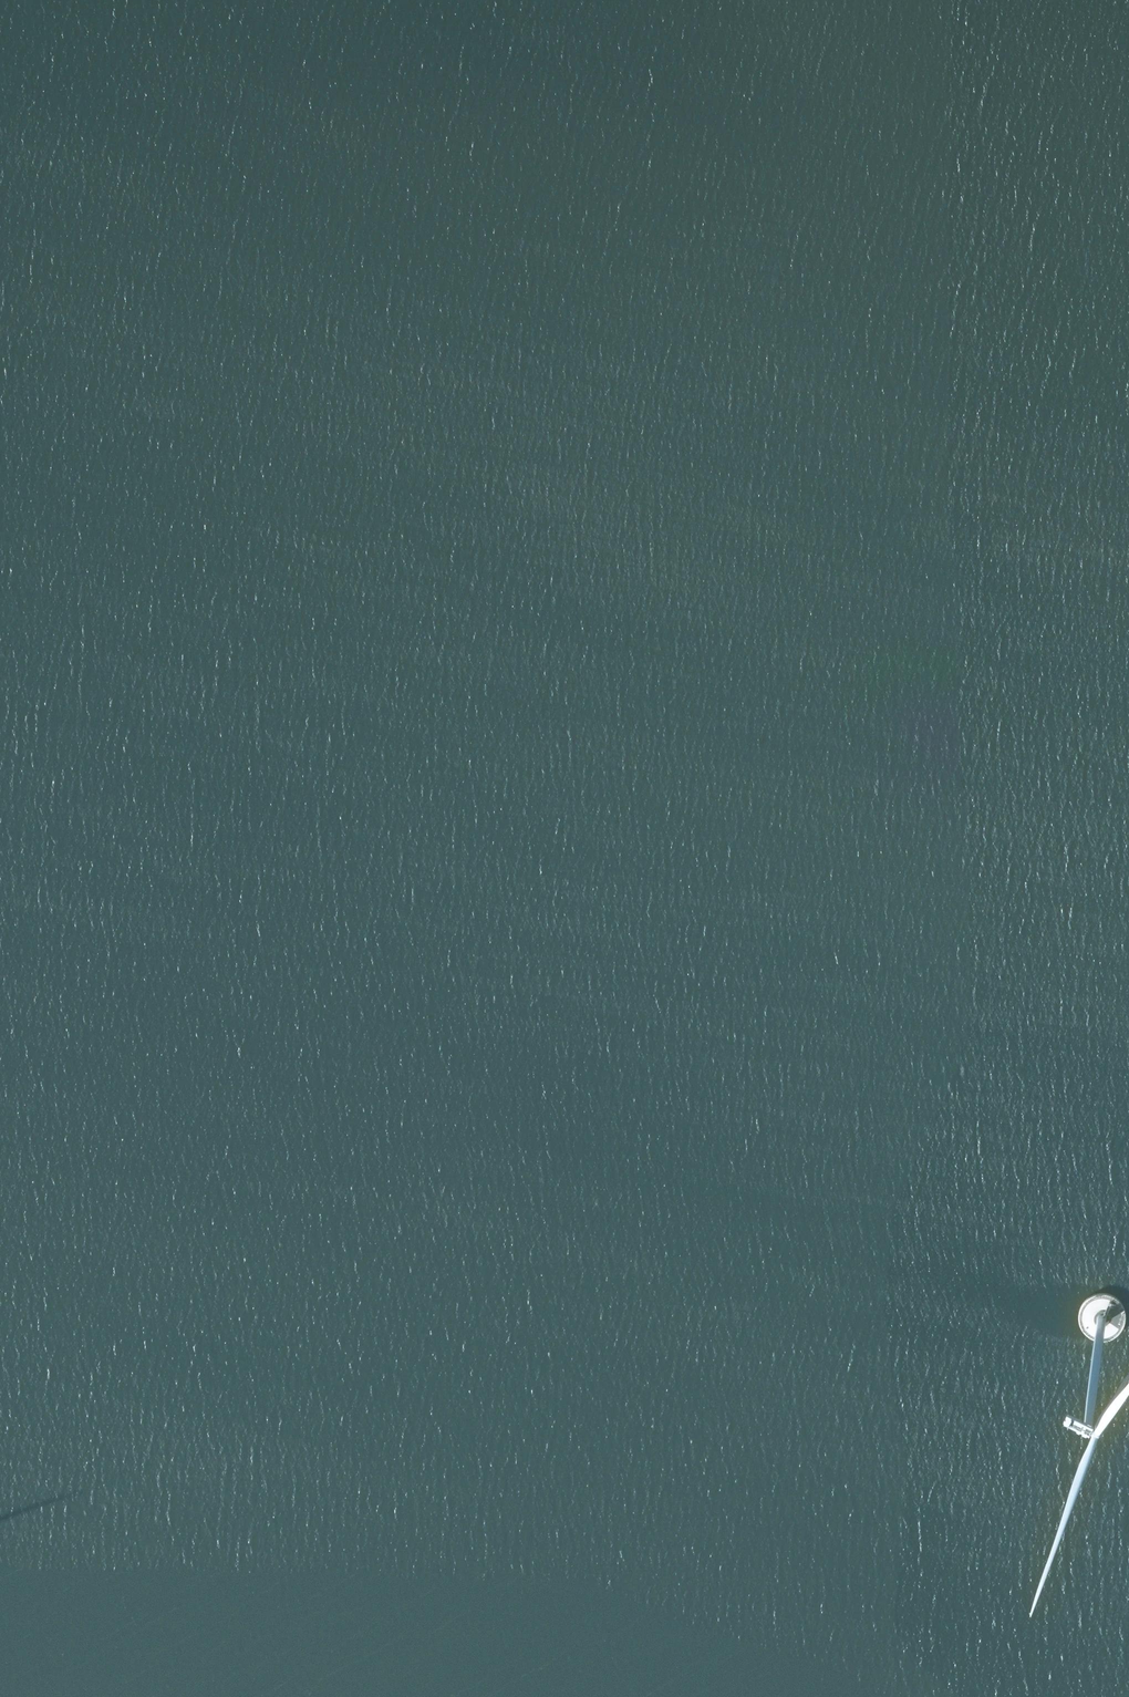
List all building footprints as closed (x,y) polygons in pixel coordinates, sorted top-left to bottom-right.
[(1107,1315),(1107,1314),(1107,1313),(1107,1312),(1106,1312),(1106,1311),(1105,1310),(1104,1310),(1103,1309),(1102,1309),(1101,1310),(1100,1310),(1099,1310),(1099,1311),(1098,1312),(1098,1313),(1097,1314),(1098,1315),(1098,1316),(1098,1317),(1099,1317),(1099,1318),(1100,1318),(1101,1319),(1102,1319),(1103,1319),(1104,1319),(1104,1318),(1105,1318),(1106,1317),(1107,1316),(1107,1315)]
